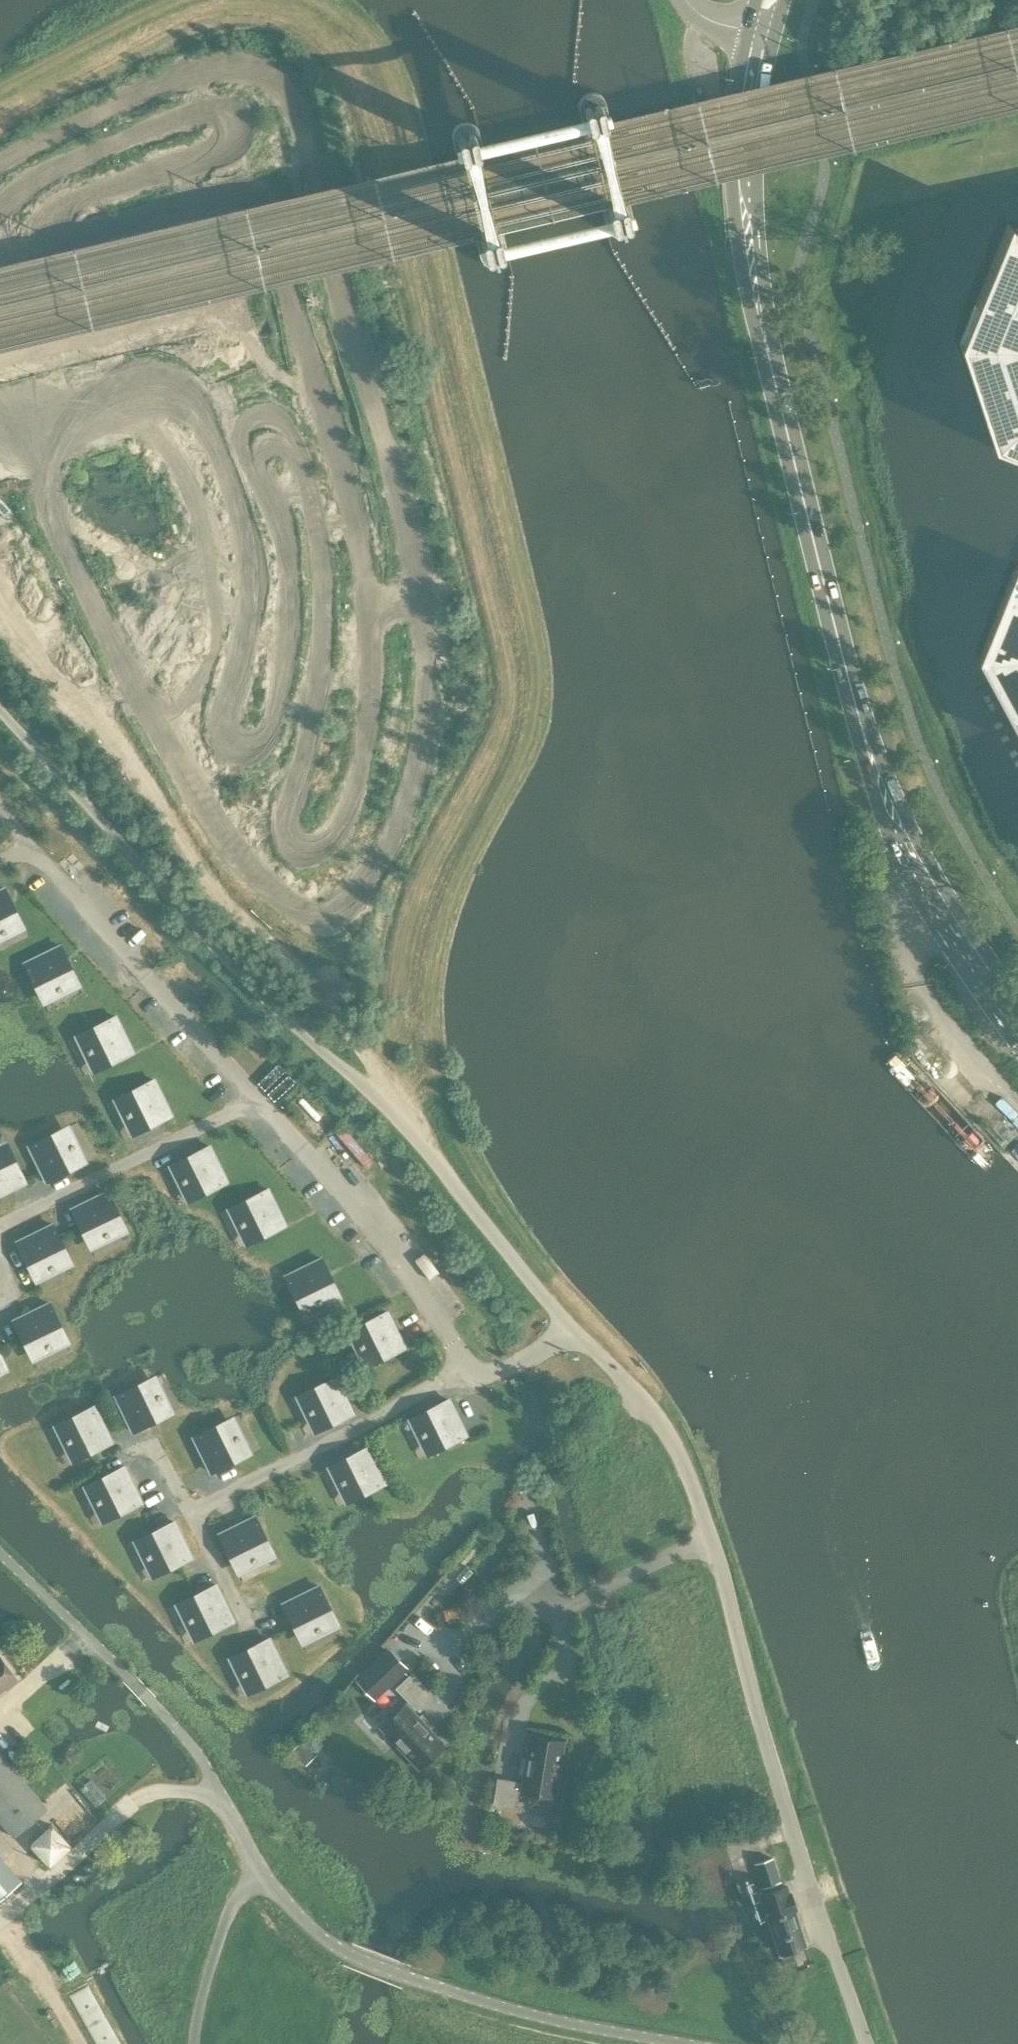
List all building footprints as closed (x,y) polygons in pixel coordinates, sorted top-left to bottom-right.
[(579,107),(606,228),(608,232),(611,234),(615,236),(619,237),(623,237),(626,236),(630,234),(632,230),(634,227),(634,223),(605,102),(604,99),(602,96),(599,94),(595,92),(591,92),(588,93),(585,94),(582,97),(580,100),(579,104),(579,107)] [(609,120),(605,108),(452,144),(454,156),(609,120)] [(452,138),(480,259),(482,263),(485,265),(488,267),(492,268),(496,268),(500,267),(503,265),(506,262),(507,258),(508,254),(478,130),(475,127),(472,125),(469,123),(465,123),(461,124),(458,125),(455,128),(453,131),(452,135),(452,138)] [(632,222),(629,210),(475,245),(478,257),(632,222)] [(1017,459),(1017,228),(1012,229),(1008,223),(960,345),(994,449),(1017,459)] [(1017,570),(1015,570),(978,662),(990,683),(974,691),(1017,772),(1017,567),(1017,570)] [(18,927),(6,903),(11,901),(5,889),(0,891),(0,936),(18,927)] [(35,973),(47,997),(73,984),(62,960),(67,958),(61,946),(25,963),(31,976),(35,973)] [(82,1039),(95,1065),(118,1054),(121,1058),(133,1052),(115,1016),(103,1022),(105,1027),(82,1039)] [(120,1102),(133,1129),(157,1117),(159,1122),(171,1116),(154,1080),(142,1086),(144,1091),(120,1102)] [(29,1145),(47,1181),(59,1175),(57,1171),(80,1159),(67,1132),(44,1144),(41,1139),(29,1145)] [(189,1195),(213,1184),(215,1188),(227,1182),(209,1146),(197,1152),(199,1157),(176,1168),(189,1195)] [(26,1182),(20,1170),(15,1172),(4,1148),(0,1150),(0,1195),(26,1182)] [(234,1212),(247,1238),(271,1227),(273,1231),(285,1225),(268,1189),(255,1195),(258,1200),(234,1212)] [(83,1219),(94,1243),(121,1230),(109,1206),(114,1204),(108,1192),(72,1209),(78,1221),(83,1219)] [(28,1252),(40,1276),(66,1263),(54,1239),(59,1237),(53,1224),(17,1242),(23,1254),(28,1252)] [(296,1286),(308,1310),(335,1297),(323,1273),(328,1271),(322,1258),(286,1276),(292,1288),(296,1286)] [(36,1354),(63,1341),(51,1318),(56,1315),(50,1303),(14,1321),(20,1333),(25,1331),(36,1354)] [(353,1334),(367,1360),(390,1349),(392,1354),(405,1348),(387,1312),(375,1318),(377,1322),(353,1334)] [(303,1399),(316,1426),(339,1414),(342,1419),(354,1413),(336,1377),(324,1383),(326,1387),(303,1399)] [(116,1396),(133,1431),(145,1426),(143,1421),(167,1409),(154,1383),(130,1394),(128,1390),(116,1396)] [(415,1422),(428,1448),(452,1437),(454,1441),(466,1435),(449,1399),(437,1405),(439,1410),(415,1422)] [(74,1455),(97,1443),(100,1448),(112,1442),(94,1406),(82,1412),(84,1417),(61,1428),(74,1455)] [(224,1466),(221,1462),(245,1450),(232,1423),(208,1435),(206,1430),(194,1436),(211,1472),(224,1466)] [(334,1469),(347,1496),(371,1484),(373,1489),(386,1483),(368,1447),(356,1453),(358,1458),(334,1469)] [(90,1489),(104,1516),(127,1504),(130,1509),(142,1503),(124,1467),(112,1473),(114,1477),(90,1489)] [(230,1544),(242,1568),(268,1554),(257,1531),(261,1528),(255,1516),(219,1534),(225,1546),(230,1544)] [(141,1544),(154,1570),(177,1559),(180,1563),(192,1557),(174,1522),(162,1527),(164,1532),(141,1544)] [(182,1607),(196,1634),(219,1622),(221,1627),(234,1621),(216,1585),(204,1591),(206,1595),(182,1607)] [(294,1614),(306,1637),(332,1624),(320,1601),(325,1598),(319,1586),(283,1604),(289,1616),(294,1614)] [(235,1661),(249,1687),(272,1676),(275,1680),(287,1674),(269,1638),(257,1644),(259,1649),(235,1661)] [(390,1651),(358,1681),(370,1694),(388,1678),(392,1682),(407,1668),(390,1651)] [(17,1679),(0,1658),(0,1692),(17,1679)] [(397,1688),(415,1707),(430,1693),(412,1674),(397,1688)] [(381,1728),(419,1769),(445,1744),(406,1704),(381,1728)] [(517,1790),(521,1791),(556,1797),(565,1742),(530,1736),(522,1783),(498,1779),(494,1804),(514,1808),(517,1790)] [(15,1836),(47,1809),(0,1754),(0,1819),(15,1836)] [(21,1881),(0,1856),(0,1899),(21,1881)] [(757,1863),(765,1887),(781,1882),(774,1858),(757,1863)] [(797,1909),(792,1893),(789,1894),(787,1886),(763,1893),(766,1903),(764,1903),(769,1917),(770,1917),(781,1953),(806,1945),(794,1910),(797,1909)]
